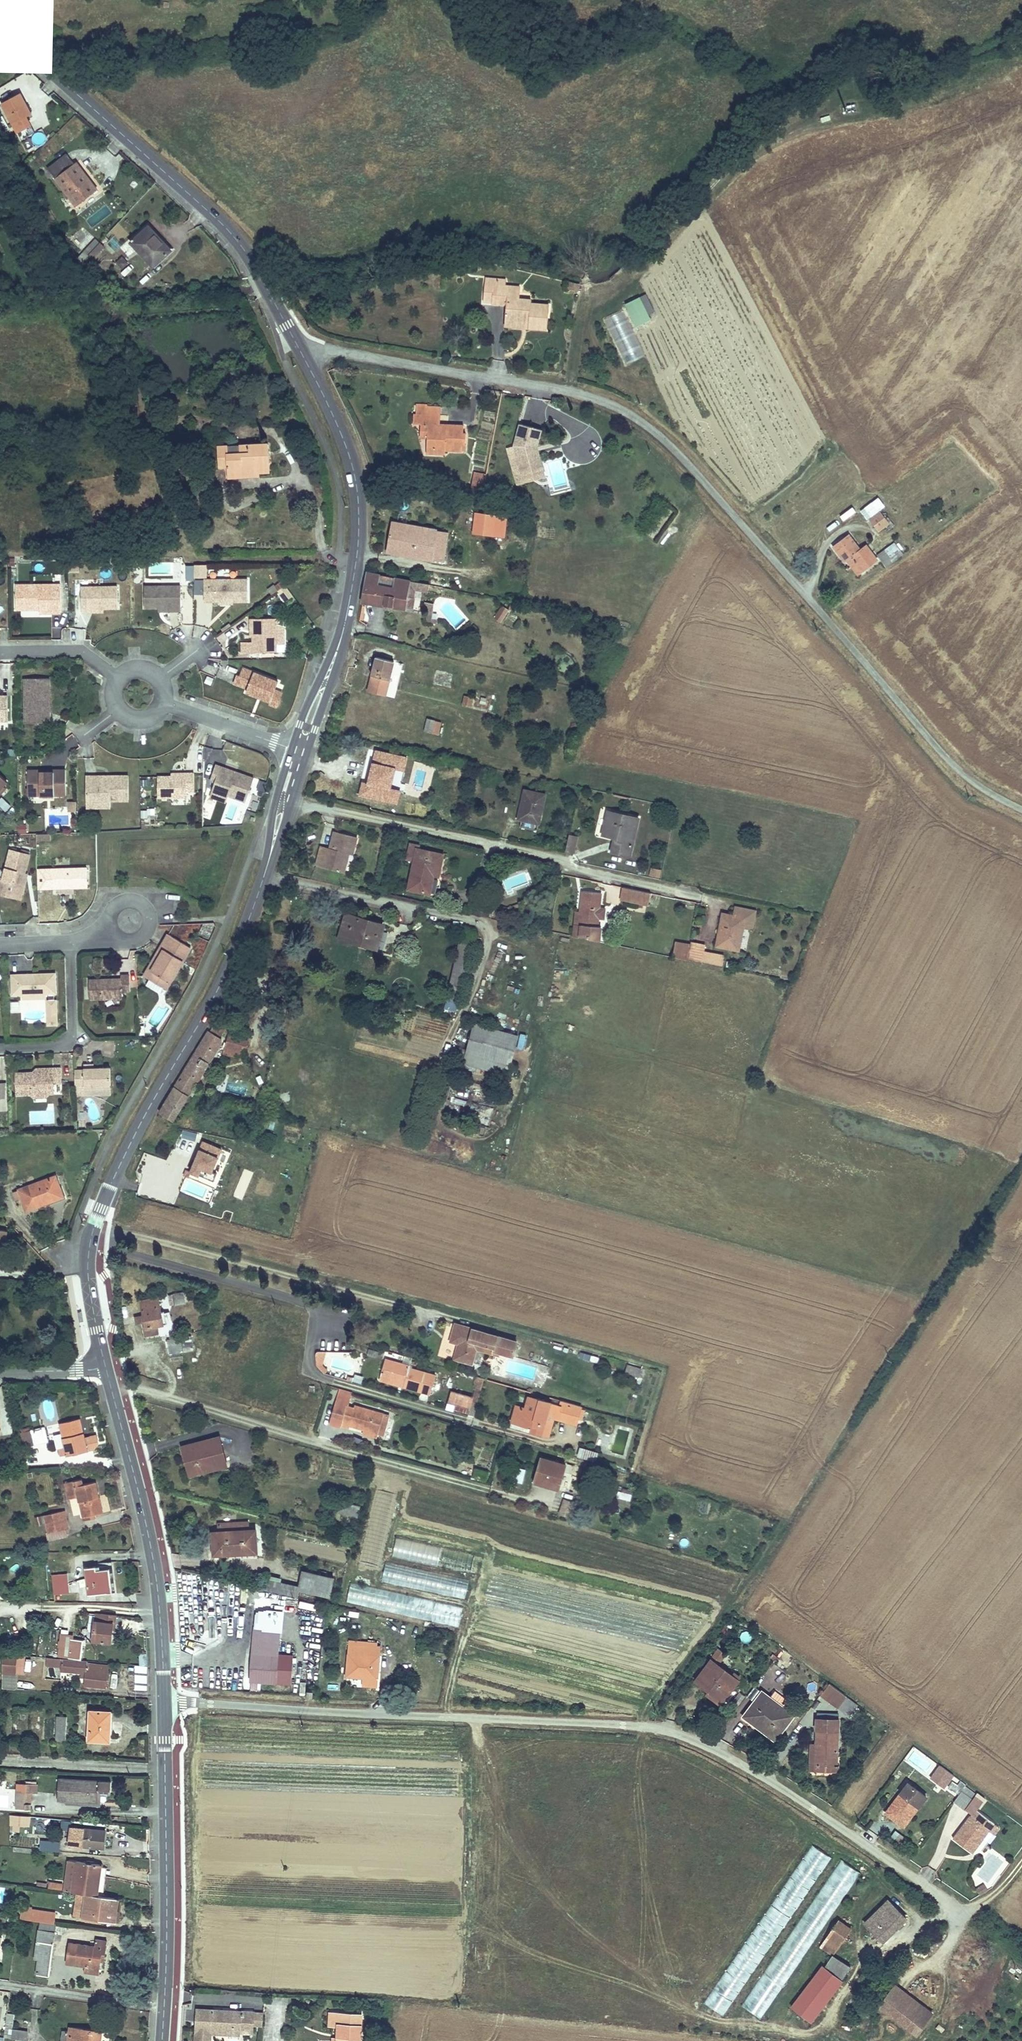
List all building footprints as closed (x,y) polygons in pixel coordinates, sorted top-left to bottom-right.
[(19,93),(1,103),(12,123),(30,113),(19,93)] [(67,156),(48,172),(77,207),(98,190),(76,164),(75,165),(67,156)] [(148,231),(129,244),(148,270),(167,257),(148,231)] [(88,254),(99,243),(95,240),(84,251),(88,254)] [(104,247),(99,243),(88,254),(93,259),(104,247)] [(125,274),(132,268),(123,255),(115,261),(125,274)] [(506,304),(505,319),(528,322),(527,327),(546,329),(548,306),(531,304),(531,300),(518,299),(518,293),(508,293),(508,287),(494,285),(492,303),(506,304)] [(624,303),(635,326),(652,318),(640,294),(624,303)] [(627,364),(644,356),(623,310),(606,317),(627,364)] [(528,322),(505,319),(504,325),(527,327),(528,322)] [(420,406),(420,415),(433,415),(434,407),(420,406)] [(433,415),(420,415),(406,415),(406,424),(422,425),(421,447),(429,447),(429,453),(440,454),(440,449),(458,450),(458,444),(461,444),(461,434),(459,434),(458,425),(434,424),(433,415)] [(533,454),(535,447),(539,430),(518,424),(512,445),(518,468),(536,463),(533,454)] [(226,479),(241,479),(241,474),(253,474),(253,468),(267,468),(266,447),(216,449),(217,469),(225,469),(226,479)] [(535,447),(533,454),(536,463),(518,468),(520,474),(541,468),(535,447)] [(549,489),(566,486),(562,459),(548,461),(551,477),(547,477),(549,489)] [(241,474),(241,479),(259,479),(259,476),(267,476),(267,468),(253,468),(253,474),(241,474)] [(472,489),(482,490),(483,477),(473,476),(472,489)] [(876,511),(867,517),(876,529),(885,522),(876,511)] [(493,537),(495,516),(475,514),(473,534),(493,537)] [(434,549),(438,531),(394,521),(387,549),(442,562),(444,551),(434,549)] [(448,533),(438,531),(434,549),(444,551),(448,533)] [(846,534),(832,545),(843,560),(847,557),(858,570),(874,558),(863,544),(858,549),(846,534)] [(896,541),(878,553),(886,566),(905,553),(896,541)] [(193,563),(193,577),(206,577),(207,564),(193,563)] [(363,574),(359,601),(409,611),(412,599),(406,597),(408,590),(409,582),(363,574)] [(411,583),(409,582),(408,590),(413,591),(426,593),(428,586),(411,583)] [(252,585),(209,584),(209,606),(252,607),(252,585)] [(287,585),(277,590),(283,602),(293,597),(287,585)] [(59,590),(14,591),(14,615),(50,615),(50,619),(59,618),(59,590)] [(179,592),(142,592),(142,613),(171,613),(171,617),(179,617),(179,592)] [(115,593),(79,593),(79,618),(87,618),(87,614),(116,614),(115,593)] [(494,617),(502,622),(509,609),(502,604),(494,617)] [(250,643),(250,658),(272,658),(272,624),(247,624),(247,633),(250,633),(250,643)] [(383,695),(392,661),(374,657),(370,675),(366,691),(383,695)] [(395,662),(392,672),(400,674),(402,664),(395,662)] [(247,692),(271,701),(276,690),(279,681),(243,668),(240,676),(238,675),(234,683),(248,688),(247,692)] [(47,683),(22,684),(22,719),(32,719),(32,727),(47,727),(47,718),(44,718),(44,695),(47,695),(47,683)] [(283,693),(276,690),(271,701),(270,704),(278,706),(283,693)] [(471,706),(474,697),(464,694),(462,703),(471,706)] [(438,735),(442,721),(427,717),(423,731),(438,735)] [(32,719),(22,719),(22,727),(32,727),(32,719)] [(352,762),(347,786),(367,791),(372,770),(380,771),(383,757),(376,755),(374,760),(354,756),(352,762)] [(340,785),(347,786),(352,762),(346,761),(340,785)] [(207,795),(223,801),(224,799),(241,805),(249,781),(210,769),(208,775),(213,776),(207,795)] [(38,773),(24,773),(24,799),(41,799),(41,793),(51,793),(51,799),(62,799),(62,773),(50,773),(50,775),(38,775),(38,773)] [(180,780),(152,780),(152,802),(181,802),(181,796),(188,796),(188,777),(180,777),(180,780)] [(94,781),(83,781),(83,807),(107,807),(107,805),(125,805),(125,781),(106,781),(106,783),(94,783),(94,781)] [(519,810),(516,825),(533,829),(541,793),(520,788),(516,809),(519,810)] [(223,801),(207,795),(205,800),(221,806),(223,801)] [(69,811),(76,810),(75,800),(68,802),(69,811)] [(370,801),(368,809),(392,815),(394,806),(370,801)] [(605,809),(601,831),(614,834),(611,851),(626,854),(634,815),(605,809)] [(18,834),(26,833),(26,823),(18,824),(18,834)] [(327,852),(317,849),(313,864),(341,871),(345,852),(350,853),(354,836),(332,831),(328,847),(327,852)] [(562,851),(571,852),(574,836),(566,834),(562,851)] [(406,840),(402,856),(412,858),(406,886),(427,890),(430,870),(435,871),(439,850),(413,846),(414,841),(406,840)] [(1,891),(10,893),(12,888),(20,890),(27,856),(6,851),(0,877),(0,895),(1,891)] [(660,877),(662,869),(652,867),(650,875),(660,877)] [(83,868),(49,869),(50,888),(83,887),(83,868)] [(582,904),(577,936),(597,940),(600,922),(597,921),(601,889),(582,886),(580,903),(582,904)] [(648,891),(622,886),(619,897),(646,903),(648,891)] [(0,895),(0,897),(18,901),(20,890),(12,888),(10,893),(1,891),(0,895)] [(722,914),(717,940),(738,945),(742,924),(751,926),(755,906),(736,902),(733,912),(731,912),(730,916),(722,914)] [(573,903),(569,934),(577,936),(582,904),(580,903),(573,903)] [(344,917),(338,940),(365,947),(366,943),(376,946),(381,927),(344,917)] [(459,926),(447,997),(460,999),(473,928),(459,926)] [(144,967),(139,976),(162,989),(187,948),(164,935),(156,949),(159,951),(148,970),(144,967)] [(669,956),(684,959),(688,942),(673,938),(669,956)] [(684,959),(720,967),(722,955),(702,950),(704,942),(689,938),(688,942),(684,959)] [(559,956),(577,959),(578,950),(561,947),(559,956)] [(52,992),(51,971),(8,973),(8,993),(18,992),(39,992),(42,991),(43,1021),(53,1021),(52,998),(49,998),(49,992),(52,992)] [(116,977),(83,978),(84,993),(116,993),(116,989),(125,989),(125,973),(116,974),(116,977)] [(216,1022),(210,1029),(221,1036),(226,1029),(216,1022)] [(459,1047),(456,1061),(511,1074),(520,1035),(474,1024),(468,1049),(459,1047)] [(201,1041),(183,1071),(197,1080),(213,1054),(221,1041),(206,1033),(201,1041)] [(223,1053),(267,1068),(270,1058),(244,1051),(246,1041),(227,1036),(223,1053)] [(70,1068),(71,1086),(80,1086),(80,1089),(106,1088),(105,1064),(79,1065),(79,1068),(70,1068)] [(39,1071),(11,1072),(12,1093),(47,1091),(46,1083),(57,1083),(56,1066),(40,1067),(39,1071)] [(157,1113),(172,1121),(193,1088),(197,1080),(183,1071),(157,1113)] [(213,1180),(217,1172),(213,1170),(222,1147),(202,1139),(189,1171),(213,1180)] [(53,1173),(17,1184),(24,1205),(59,1193),(53,1173)] [(182,1292),(167,1295),(169,1304),(184,1301),(182,1292)] [(141,1313),(132,1315),(134,1322),(141,1320),(144,1336),(158,1333),(156,1325),(161,1324),(156,1298),(139,1302),(141,1313)] [(456,1326),(451,1344),(459,1346),(455,1361),(472,1366),(478,1344),(494,1349),(494,1353),(513,1358),(517,1344),(456,1326)] [(177,1338),(164,1340),(166,1356),(180,1354),(177,1338)] [(315,1362),(315,1371),(325,1370),(325,1362),(315,1362)] [(380,1382),(388,1385),(390,1379),(406,1383),(404,1390),(420,1395),(424,1378),(410,1373),(410,1370),(385,1362),(380,1382)] [(624,1374),(642,1379),(645,1369),(626,1364),(624,1374)] [(390,1379),(388,1385),(404,1390),(406,1383),(390,1379)] [(450,1390),(448,1402),(471,1407),(473,1395),(450,1390)] [(349,1395),(339,1392),(332,1421),(342,1424),(342,1427),(350,1429),(351,1426),(370,1431),(375,1412),(355,1407),(354,1411),(346,1409),(349,1395)] [(580,1430),(586,1409),(564,1403),(562,1411),(531,1402),(528,1414),(518,1411),(513,1428),(528,1432),(529,1430),(533,1431),(531,1437),(551,1443),(556,1424),(580,1430)] [(78,1417),(58,1421),(65,1452),(85,1448),(78,1417)] [(342,1424),(332,1421),(330,1427),(341,1429),(342,1427),(342,1424)] [(41,1426),(27,1429),(30,1446),(44,1443),(41,1426)] [(369,1437),(370,1431),(351,1426),(350,1429),(350,1431),(369,1437)] [(30,1446),(27,1429),(19,1431),(22,1448),(30,1446)] [(217,1438),(180,1446),(187,1475),(224,1467),(217,1438)] [(597,1461),(599,1450),(579,1447),(577,1457),(597,1461)] [(542,1462),(536,1483),(548,1486),(546,1491),(550,1493),(551,1490),(559,1492),(565,1469),(542,1462)] [(513,1467),(511,1480),(523,1482),(525,1468),(513,1467)] [(478,1469),(476,1478),(488,1482),(491,1473),(478,1469)] [(79,1476),(66,1478),(70,1495),(77,1494),(82,1519),(93,1517),(92,1512),(102,1511),(94,1479),(81,1481),(79,1476)] [(548,1486),(536,1483),(535,1488),(546,1491),(548,1486)] [(563,1498),(558,1513),(569,1518),(574,1502),(563,1498)] [(340,1515),(359,1516),(359,1505),(341,1504),(340,1515)] [(56,1511),(38,1513),(39,1531),(58,1529),(56,1511)] [(219,1531),(212,1532),(214,1556),(256,1552),(254,1530),(247,1530),(246,1522),(219,1524),(219,1531)] [(97,1567),(85,1569),(87,1594),(111,1592),(109,1570),(97,1571),(97,1567)] [(299,1569),(296,1587),(326,1593),(329,1575),(299,1569)] [(63,1574),(49,1575),(51,1594),(66,1592),(63,1574)] [(436,1580),(435,1595),(466,1597),(468,1578),(431,1575),(431,1580),(436,1580)] [(349,1585),(345,1605),(433,1620),(436,1600),(349,1585)] [(201,1612),(180,1613),(180,1621),(188,1621),(188,1633),(202,1633),(201,1612)] [(113,1614),(100,1613),(99,1620),(93,1620),(91,1639),(109,1640),(109,1629),(112,1629),(113,1614)] [(277,1626),(253,1625),(253,1678),(292,1679),(292,1652),(278,1651),(277,1626)] [(67,1639),(67,1658),(80,1659),(80,1649),(72,1649),(72,1640),(67,1639)] [(81,1640),(72,1640),(72,1649),(80,1649),(81,1640)] [(346,1641),(344,1677),(376,1678),(378,1642),(346,1641)] [(17,1673),(25,1674),(25,1654),(2,1654),(2,1688),(17,1688),(17,1673)] [(67,1658),(64,1657),(63,1670),(84,1671),(84,1674),(88,1674),(87,1681),(90,1681),(90,1684),(106,1685),(108,1664),(89,1663),(89,1659),(80,1658),(80,1659),(67,1658)] [(711,1660),(695,1680),(723,1701),(739,1680),(711,1660)] [(136,1675),(135,1689),(146,1690),(147,1675),(136,1675)] [(260,1691),(260,1682),(251,1682),(251,1691),(260,1691)] [(831,1683),(822,1695),(839,1708),(848,1696),(831,1683)] [(764,1690),(744,1716),(755,1724),(758,1720),(780,1737),(796,1715),(764,1690)] [(86,1710),(84,1740),(104,1740),(105,1711),(86,1710)] [(51,1716),(51,1742),(61,1742),(62,1716),(51,1716)] [(816,1721),(816,1748),(815,1765),(830,1766),(831,1772),(839,1772),(839,1765),(835,1765),(836,1756),(839,1757),(840,1721),(816,1721)] [(815,1765),(816,1748),(808,1749),(808,1772),(831,1772),(830,1766),(815,1765)] [(909,1760),(923,1768),(929,1757),(915,1749),(909,1760)] [(929,1776),(944,1788),(954,1775),(939,1764),(929,1776)] [(111,1781),(58,1780),(58,1799),(98,1800),(98,1794),(111,1794),(111,1781)] [(908,1783),(884,1813),(904,1829),(928,1799),(908,1783)] [(18,1784),(17,1808),(30,1809),(30,1792),(39,1793),(39,1786),(18,1784)] [(960,1793),(952,1804),(962,1811),(970,1800),(960,1793)] [(9,1812),(10,1795),(0,1794),(0,1811),(9,1812)] [(970,1856),(986,1834),(992,1826),(972,1812),(950,1841),(970,1856)] [(11,1814),(11,1825),(16,1825),(16,1830),(21,1830),(22,1815),(11,1814)] [(992,1826),(986,1834),(991,1838),(997,1830),(992,1826)] [(72,1827),(71,1835),(83,1836),(83,1845),(105,1846),(106,1830),(72,1827)] [(41,1849),(54,1850),(60,1850),(61,1841),(48,1840),(48,1841),(42,1841),(41,1849)] [(806,1841),(709,2007),(729,2018),(826,1853),(806,1841)] [(766,2021),(855,1868),(835,1856),(746,2009),(766,2021)] [(77,1859),(73,1891),(86,1893),(98,1894),(102,1862),(77,1859)] [(48,1888),(63,1889),(63,1882),(48,1881),(48,1888)] [(973,1891),(977,1897),(984,1892),(980,1886),(973,1891)] [(98,1894),(86,1893),(84,1914),(115,1918),(117,1908),(114,1907),(116,1896),(98,1894)] [(897,1908),(881,1893),(860,1914),(860,1915),(875,1931),(867,1939),(876,1950),(911,1913),(901,1905),(897,1908)] [(905,1901),(901,1905),(911,1913),(914,1910),(905,1901)] [(20,1920),(55,1922),(56,1910),(21,1908),(20,1920)] [(851,1929),(837,1920),(823,1940),(837,1949),(851,1929)] [(36,1955),(35,1959),(39,1960),(38,1973),(49,1974),(53,1930),(41,1929),(38,1955),(36,1955)] [(69,1942),(68,1955),(77,1955),(76,1964),(87,1965),(86,1972),(99,1973),(101,1954),(105,1954),(106,1939),(96,1938),(95,1945),(69,1942)] [(77,1955),(68,1955),(67,1963),(76,1964),(77,1955)] [(825,1969),(843,1982),(849,1967),(832,1956),(825,1969)] [(825,1969),(822,1967),(790,2008),(811,2024),(843,1982),(825,1969)] [(932,2013),(894,1983),(877,2005),(915,2034),(932,2013)] [(212,2009),(211,2032),(239,2033),(240,2025),(253,2026),(254,2012),(212,2009)] [(361,2011),(331,2009),(331,2023),(337,2024),(336,2040),(359,2040),(361,2011)] [(14,2014),(6,2013),(3,2037),(14,2038),(13,2040),(27,2040),(28,2030),(12,2028),(14,2014)] [(61,2040),(99,2040),(101,2029),(69,2025),(69,2030),(62,2030),(61,2040)]
